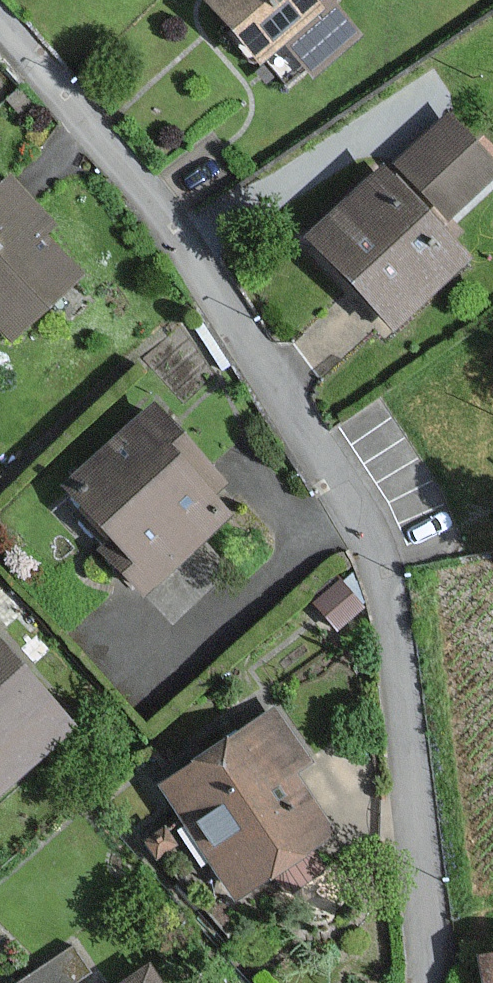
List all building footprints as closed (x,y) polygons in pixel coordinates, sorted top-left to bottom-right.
[(263,59),(287,38),(314,71),(358,34),(329,0),(212,0),(263,59)] [(452,118),(402,167),(448,213),(492,168),(492,159),(452,118)] [(466,255),(383,169),(312,238),(395,324),(466,255)] [(37,207),(31,201),(9,178),(0,186),(0,327),(9,336),(77,271),(41,234),(52,223),(37,207)] [(154,406),(69,487),(115,536),(102,548),(143,591),(226,512),(209,494),(224,480),(211,466),(154,406)] [(0,650),(0,785),(67,725),(0,650)] [(305,759),(272,711),(162,786),(237,897),(329,834),(287,772),(305,759)] [(16,982),(72,982),(86,974),(69,948),(16,982)] [(130,982),(157,982),(149,971),(130,982)]
